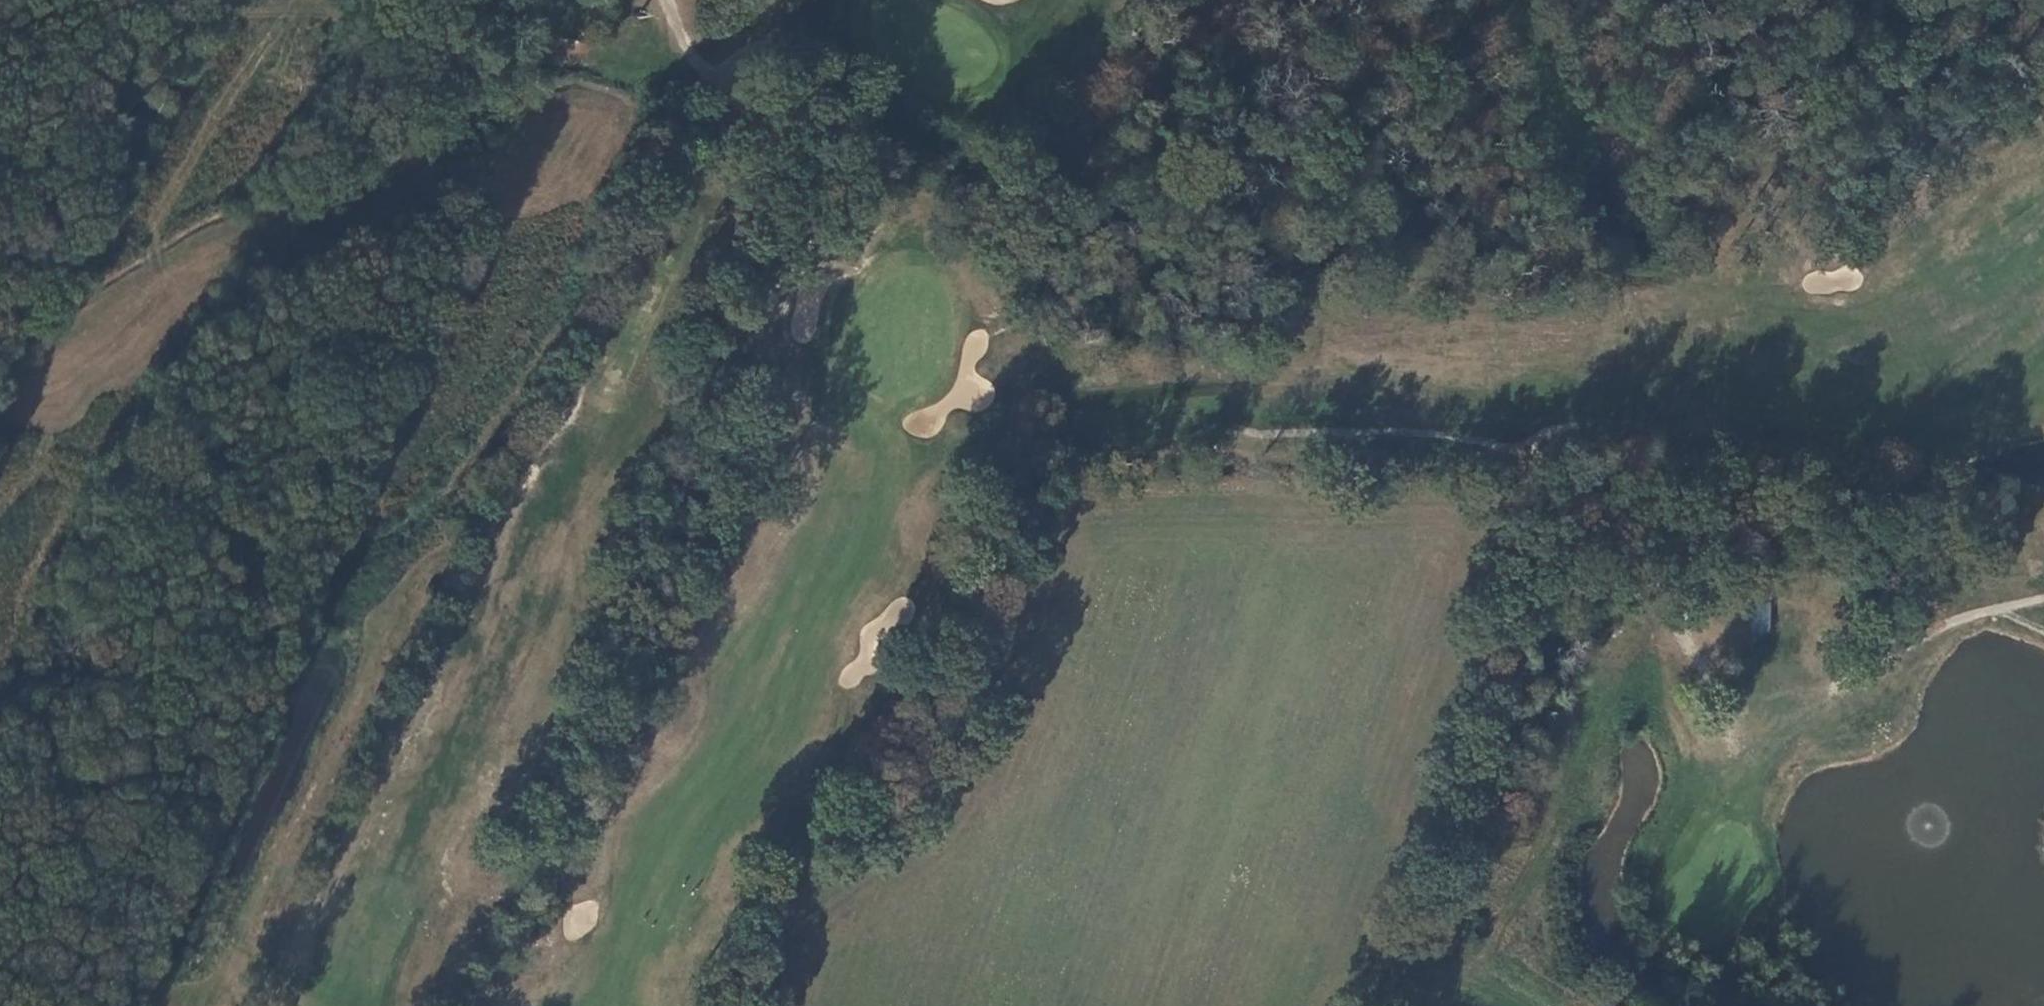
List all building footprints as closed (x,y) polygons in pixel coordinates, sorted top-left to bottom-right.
[(1775,601),(1743,602),(1742,630),(1776,636),(1775,601)]
